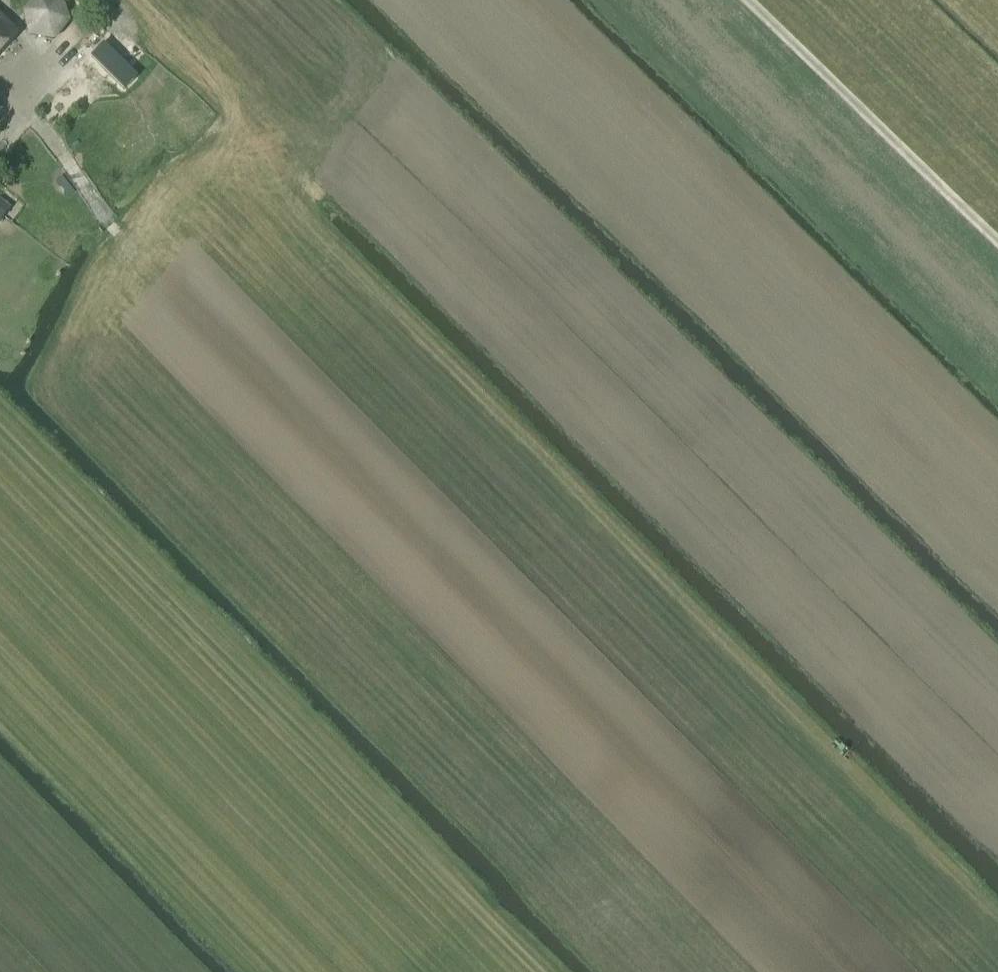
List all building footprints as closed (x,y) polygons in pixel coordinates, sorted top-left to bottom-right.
[(20,13),(28,38),(53,42),(69,24),(61,0),(32,0),(20,13)] [(17,35),(0,20),(0,53),(17,35)] [(137,77),(104,45),(91,57),(124,90),(137,77)] [(10,210),(0,201),(0,221),(10,210)]
